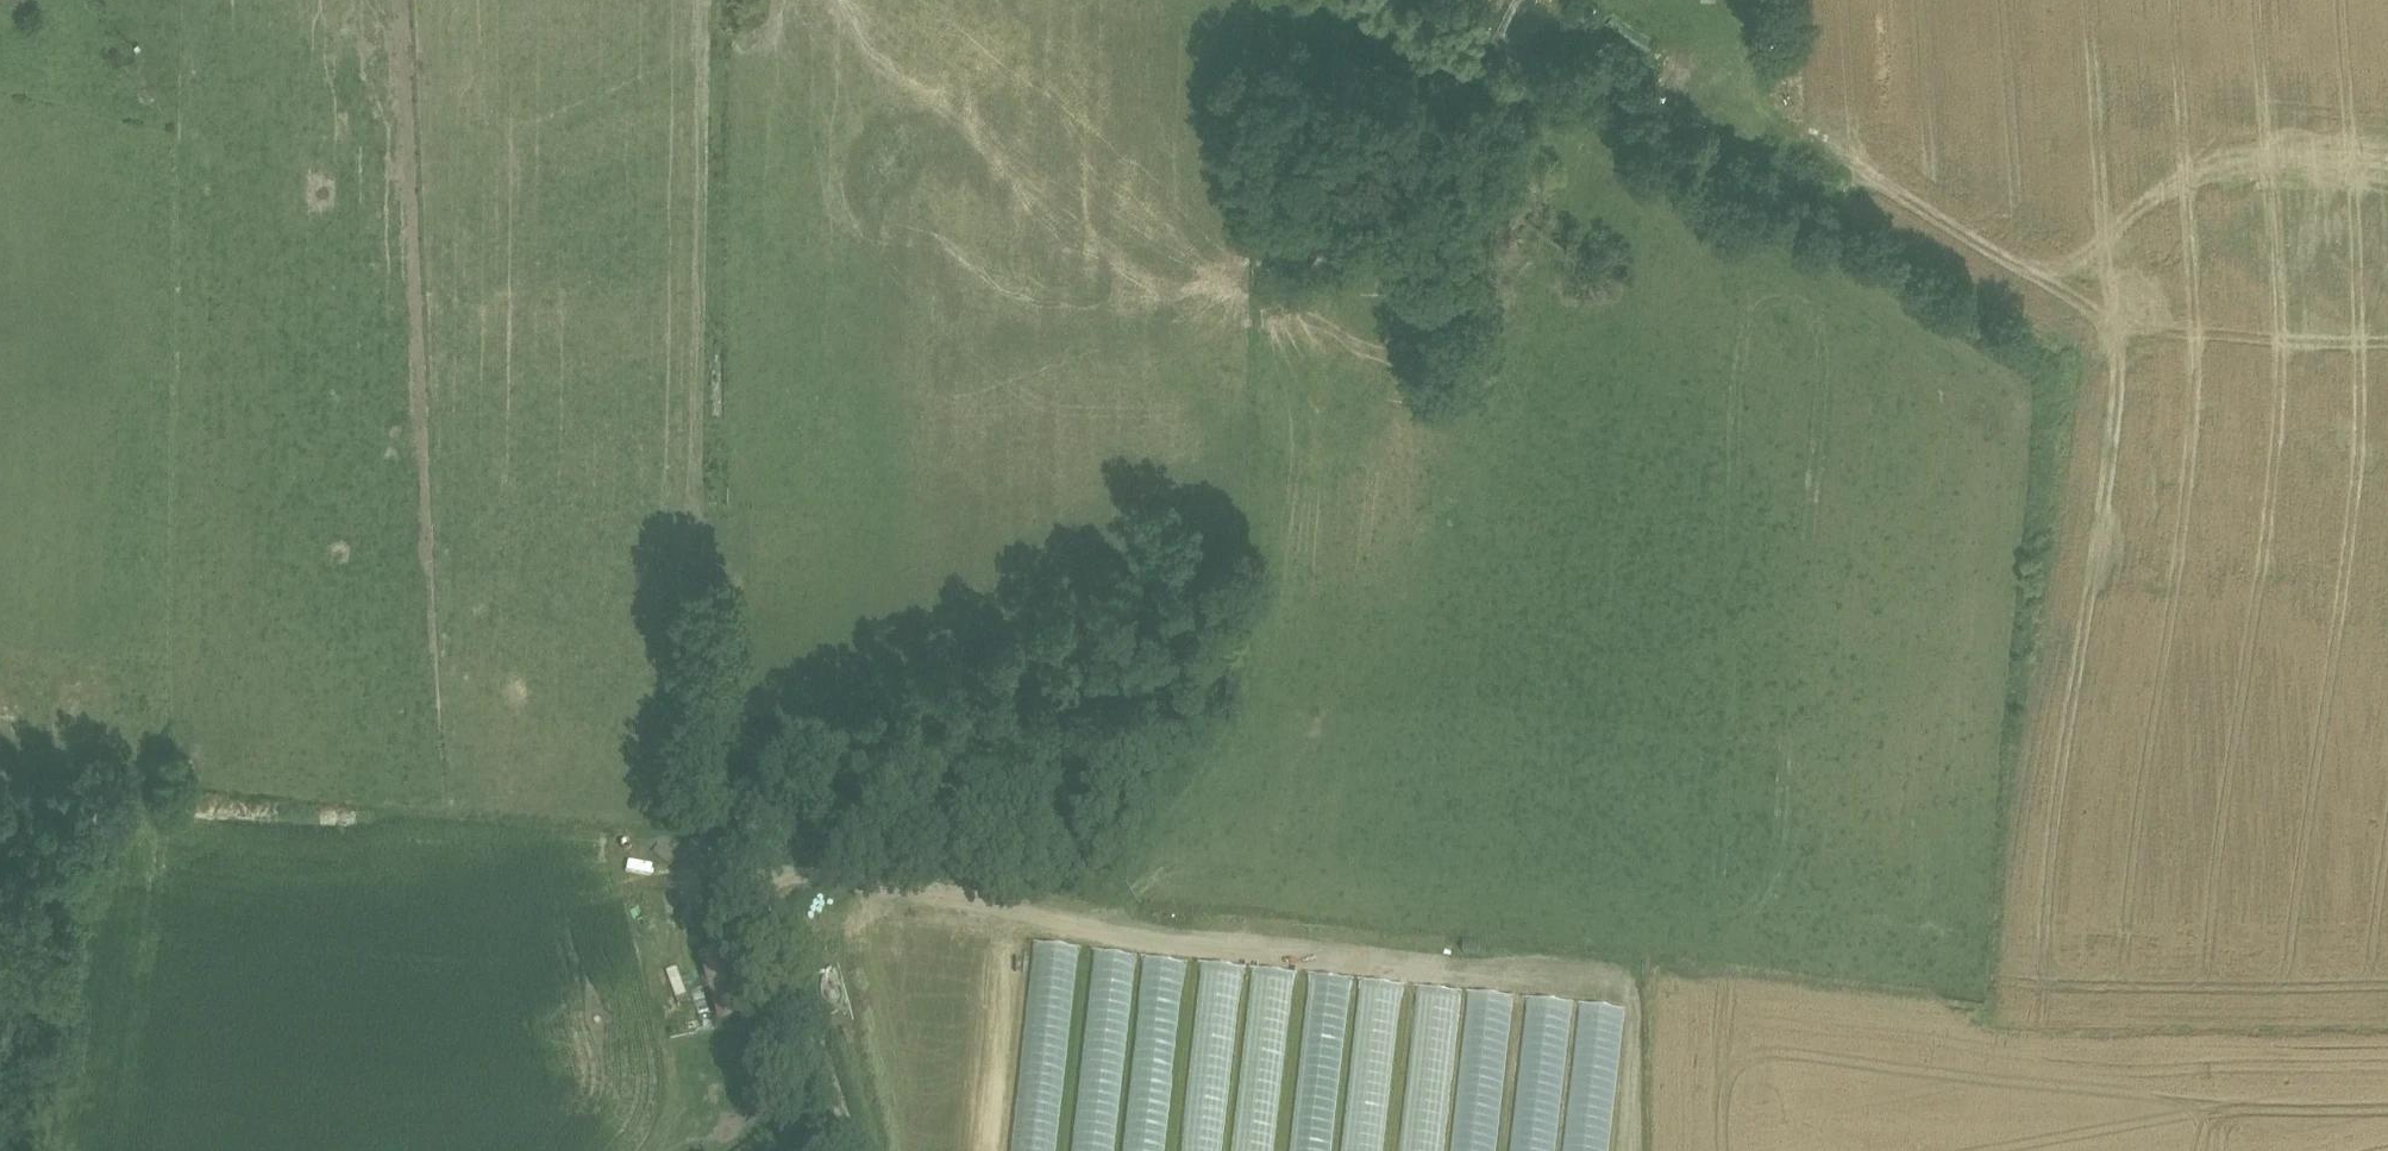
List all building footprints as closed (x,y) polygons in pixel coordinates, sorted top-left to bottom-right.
[(832,1003),(851,999),(842,956),(822,960),(832,1003)]
